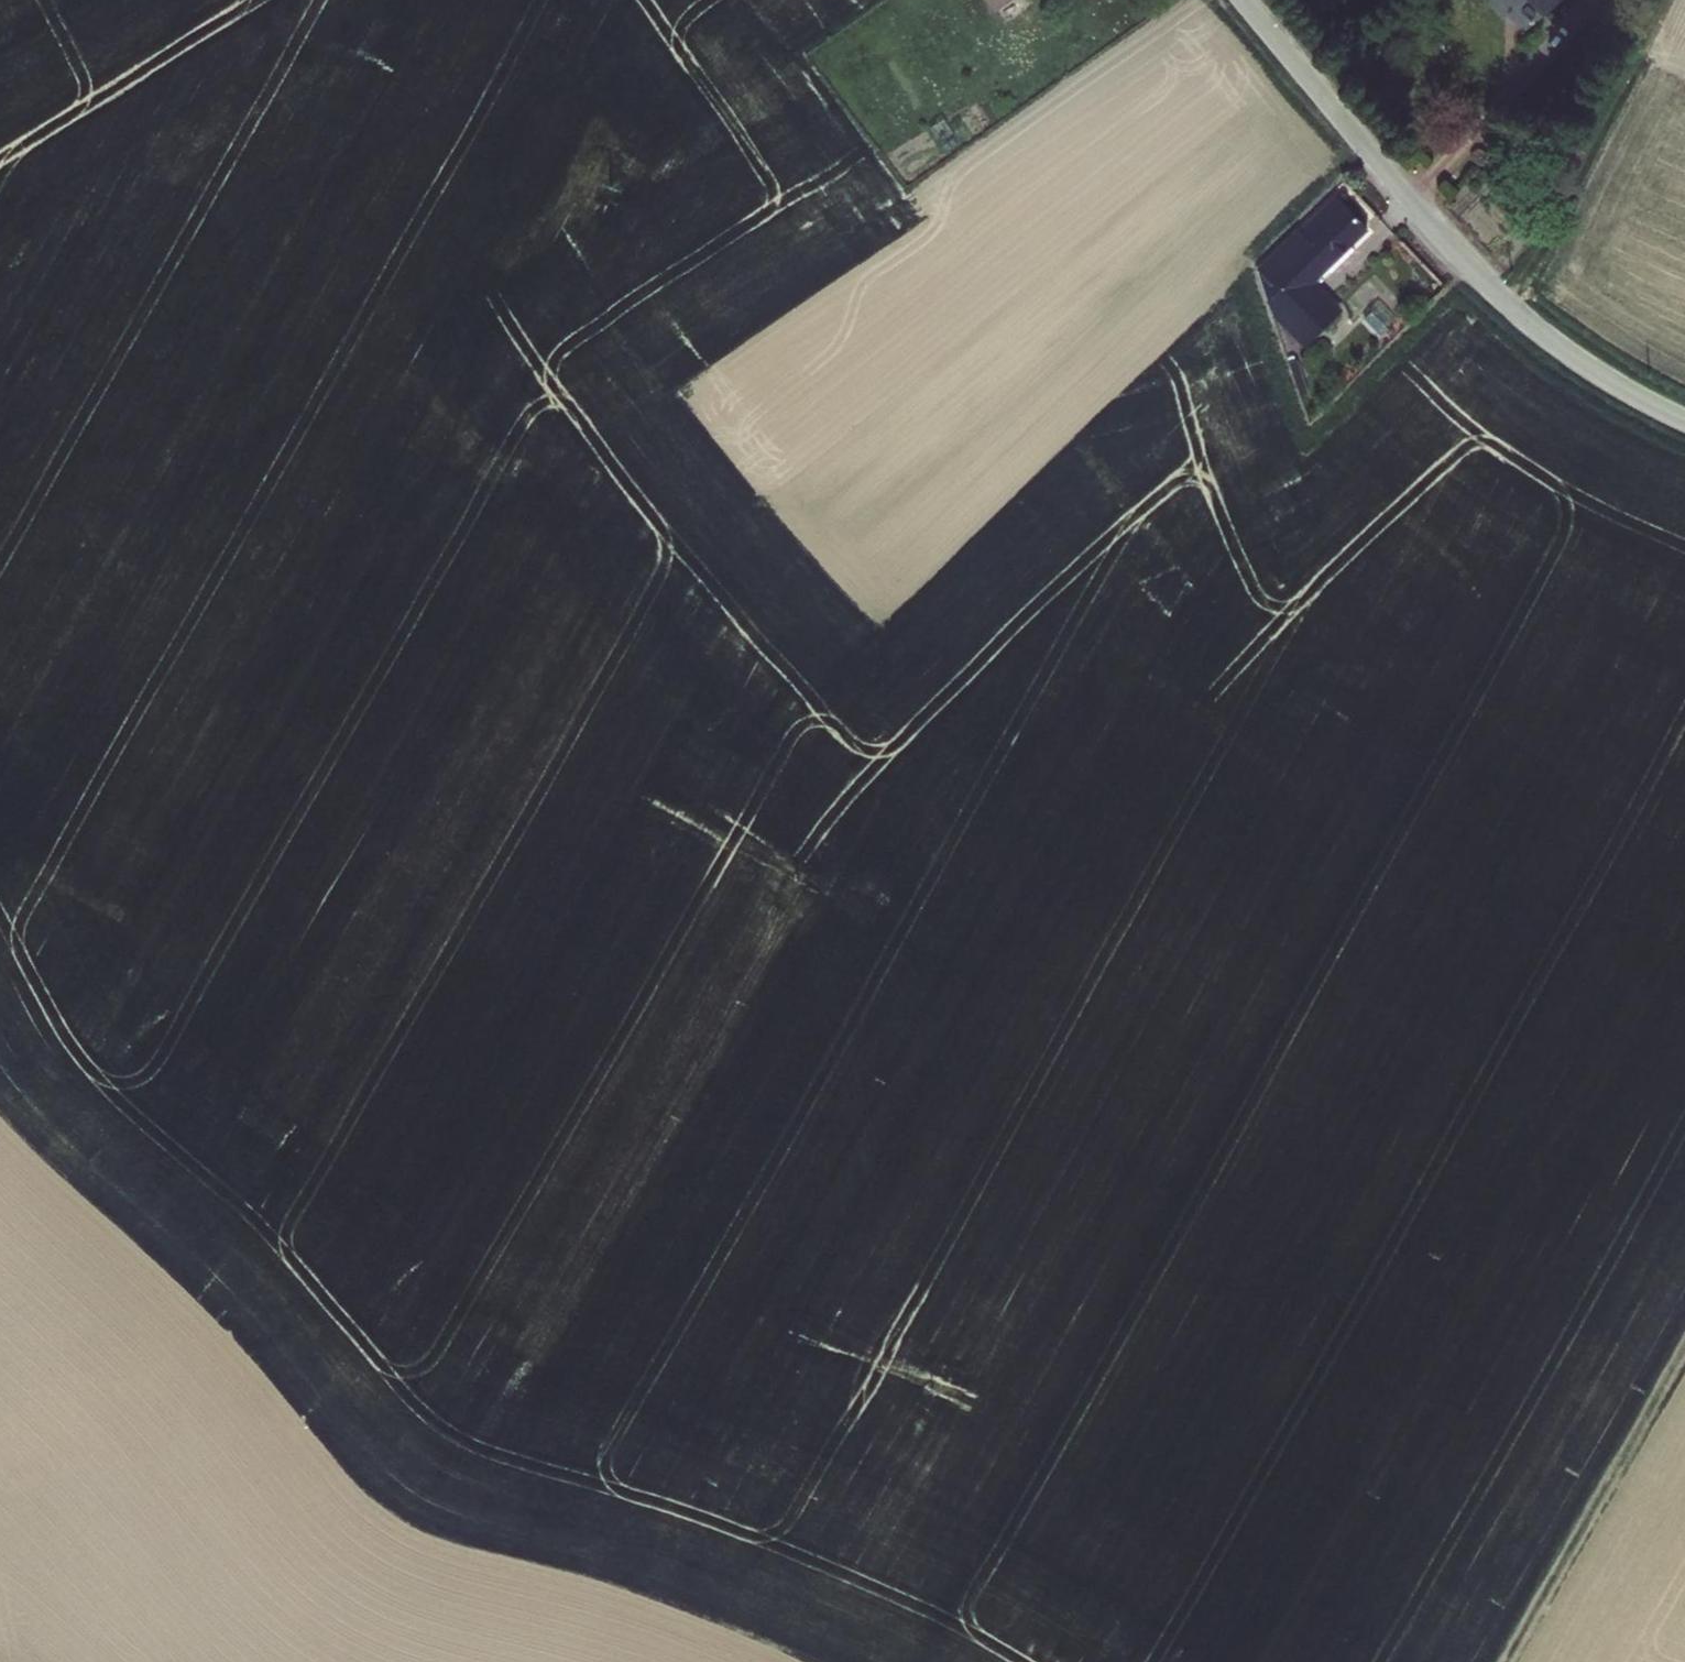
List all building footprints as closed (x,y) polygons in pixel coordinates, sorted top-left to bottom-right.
[(1323,186),(1251,252),(1256,268),(1305,320),(1339,290),(1310,260),(1322,249),(1327,254),(1351,231),(1346,225),(1370,203),(1339,171),(1323,186)]
